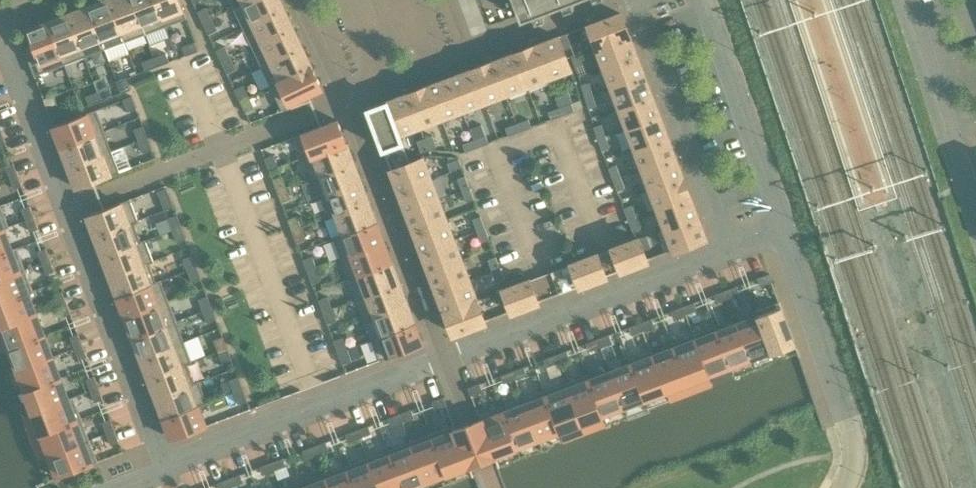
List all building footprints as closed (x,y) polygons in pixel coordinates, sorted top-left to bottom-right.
[(89,6),(105,49),(125,41),(110,0),(105,0),(89,6)] [(125,41),(146,34),(133,0),(110,0),(125,41)] [(146,34),(166,26),(157,0),(133,0),(146,34)] [(166,26),(187,18),(180,0),(157,0),(166,26)] [(280,0),(250,0),(234,8),(243,27),(284,8),(280,0)] [(465,37),(522,16),(523,16),(566,0),(450,0),(465,37)] [(89,6),(68,14),(84,57),(105,49),(89,6)] [(203,22),(212,18),(206,7),(197,11),(203,22)] [(252,47),(293,27),(284,8),(243,27),(252,47)] [(621,13),(589,25),(597,46),(629,34),(621,13)] [(84,57),(68,14),(48,22),(64,65),(84,57)] [(217,30),(212,18),(203,22),(208,34),(217,30)] [(64,65),(48,22),(27,30),(33,46),(25,49),(35,76),(64,65)] [(303,47),(293,27),(252,47),(262,66),(303,47)] [(629,34),(597,46),(605,66),(636,54),(629,34)] [(567,35),(559,38),(564,49),(571,46),(567,35)] [(559,36),(536,45),(548,76),(571,68),(564,49),(559,38),(559,36)] [(195,42),(182,46),(186,56),(198,51),(195,42)] [(536,45),(515,53),(527,84),(548,76),(536,45)] [(221,62),(230,57),(225,46),(216,50),(221,62)] [(271,86),(312,66),(303,47),(262,66),(271,86)] [(154,57),(158,66),(170,62),(166,52),(154,57)] [(515,53),(494,61),(505,92),(527,84),(515,53)] [(579,53),(572,56),(576,67),(584,64),(579,53)] [(636,54),(605,66),(612,86),(644,75),(636,54)] [(154,57),(142,61),(146,71),(158,66),(154,57)] [(236,69),(230,57),(221,62),(227,73),(236,69)] [(494,61),(472,69),(484,101),(505,92),(494,61)] [(322,87),(312,66),(271,86),(283,111),(310,100),(312,100),(309,93),(322,87)] [(472,69),(451,77),(463,109),(484,101),(472,69)] [(644,75),(612,86),(620,107),(652,95),(644,75)] [(122,93),(131,89),(126,77),(117,81),(122,93)] [(451,77),(429,85),(441,117),(463,109),(451,77)] [(590,82),(581,84),(585,96),(593,94),(590,82)] [(240,100),(249,96),(243,85),(235,89),(240,100)] [(429,85),(408,93),(420,125),(441,117),(429,85)] [(98,91),(101,101),(113,96),(110,87),(98,91)] [(98,91),(86,96),(89,105),(101,101),(98,91)] [(408,93),(387,102),(398,133),(400,133),(420,125),(408,93)] [(593,94),(585,96),(589,108),(597,106),(593,94)] [(54,95),(44,98),(48,109),(58,105),(54,95)] [(652,95),(620,107),(628,127),(659,115),(652,95)] [(123,99),(128,111),(137,108),(132,96),(123,99)] [(254,108),(249,96),(240,100),(245,112),(254,108)] [(387,102),(369,108),(392,170),(411,163),(411,162),(400,133),(398,133),(387,102)] [(571,103),(560,107),(563,115),(574,111),(571,103)] [(58,105),(48,109),(51,119),(62,115),(58,105)] [(560,107),(548,112),(551,119),(563,115),(560,107)] [(62,146),(104,130),(96,109),(54,125),(62,146)] [(659,115),(628,127),(636,147),(667,136),(659,115)] [(529,119),(517,123),(520,131),(532,127),(529,119)] [(303,157),(346,141),(338,120),(320,127),(295,136),(303,157)] [(517,123),(506,128),(508,136),(520,131),(517,123)] [(602,124),(594,126),(598,138),(606,136),(602,124)] [(143,125),(135,129),(139,140),(148,137),(143,125)] [(112,151),(104,130),(62,146),(70,167),(112,151)] [(486,135),(474,140),(477,147),(489,143),(486,135)] [(606,136),(598,138),(602,150),(610,147),(606,136)] [(667,136),(636,147),(643,168),(675,156),(667,136)] [(139,140),(143,152),(152,149),(148,137),(139,140)] [(434,139),(426,142),(429,150),(437,147),(434,139)] [(474,140),(463,144),(466,152),(477,147),(474,140)] [(353,161),(346,141),(303,157),(311,179),(316,177),(315,176),(353,161)] [(426,142),(418,145),(421,153),(429,150),(426,142)] [(112,151),(70,167),(77,188),(95,182),(120,172),(112,151)] [(274,155),(265,158),(269,170),(279,167),(274,155)] [(675,156),(643,168),(651,188),(682,176),(675,156)] [(411,163),(392,170),(400,191),(431,179),(423,157),(411,162),(411,163)] [(459,159),(447,163),(450,171),(462,167),(459,159)] [(316,177),(323,196),(327,195),(361,182),(353,161),(315,176),(316,177)] [(6,166),(10,177),(18,174),(14,163),(6,166)] [(617,165),(609,168),(613,179),(621,176),(617,165)] [(18,174),(10,177),(14,189),(22,186),(18,174)] [(274,182),(277,190),(286,187),(282,175),(273,178),(274,182)] [(465,176),(458,179),(462,190),(470,187),(465,176)] [(621,176),(613,179),(617,191),(625,188),(621,176)] [(682,176),(651,188),(658,208),(690,196),(682,176)] [(431,179),(400,191),(407,211),(439,199),(431,179)] [(335,215),(369,202),(361,182),(327,195),(323,196),(331,217),(335,216),(335,215)] [(167,187),(158,191),(165,210),(174,206),(167,187)] [(286,187),(277,190),(281,202),(291,199),(286,187)] [(470,187),(462,190),(466,202),(474,199),(470,187)] [(690,196),(658,208),(666,229),(698,217),(690,196)] [(95,235),(133,221),(134,223),(139,221),(130,199),(105,208),(88,215),(95,235)] [(439,199),(407,211),(415,231),(446,219),(439,199)] [(376,222),(369,202),(335,215),(335,216),(342,234),(343,235),(376,222)] [(0,205),(0,230),(9,226),(1,205),(0,205)] [(632,205),(624,208),(628,219),(636,216),(632,205)] [(22,209),(26,220),(34,217),(30,206),(22,209)] [(172,230),(182,226),(177,215),(168,218),(172,230)] [(288,219),(292,231),(301,227),(297,215),(288,219)] [(481,216),(473,219),(477,231),(485,228),(481,216)] [(636,216),(628,219),(633,231),(641,228),(636,216)] [(34,217),(26,220),(31,231),(38,228),(34,217)] [(698,217),(666,229),(674,250),(706,238),(698,217)] [(446,219),(415,231),(423,251),(454,239),(446,219)] [(95,235),(103,256),(141,241),(134,223),(133,221),(95,235)] [(343,235),(342,234),(333,237),(341,258),(384,242),(376,222),(343,235)] [(17,248),(17,247),(12,249),(5,229),(9,227),(9,226),(0,230),(0,254),(17,248)] [(186,238),(182,226),(172,230),(177,242),(186,238)] [(306,239),(301,227),(292,231),(297,243),(306,239)] [(485,228),(477,231),(482,242),(490,239),(485,228)] [(647,236),(639,239),(644,251),(651,248),(647,236)] [(639,237),(613,247),(621,270),(647,260),(644,251),(639,239),(639,237)] [(103,256),(111,276),(149,261),(149,263),(154,261),(145,239),(141,241),(103,256)] [(454,239),(423,251),(430,271),(462,260),(454,239)] [(341,258),(349,279),(392,262),(384,242),(341,258)] [(0,254),(0,279),(25,269),(17,248),(0,254)] [(38,251),(42,263),(50,260),(46,248),(38,251)] [(598,253),(572,263),(580,285),(606,275),(598,253)] [(188,270),(197,267),(193,255),(183,258),(188,270)] [(308,271),(317,268),(312,256),(303,259),(308,271)] [(496,256),(488,259),(493,271),(500,268),(496,256)] [(50,260),(42,263),(47,274),(55,271),(50,260)] [(462,260),(430,271),(438,292),(469,280),(462,260)] [(111,276),(118,296),(157,282),(156,281),(149,263),(149,261),(111,276)] [(392,262),(349,279),(357,299),(365,296),(399,283),(392,262)] [(202,279),(197,267),(188,270),(192,282),(202,279)] [(321,280),(317,268),(308,271),(312,283),(321,280)] [(500,268),(493,271),(497,283),(505,280),(500,268)] [(0,279),(0,303),(33,290),(25,269),(0,279)] [(563,269),(553,272),(557,282),(567,279),(563,269)] [(760,286),(772,281),(769,274),(757,278),(760,286)] [(118,296),(126,317),(169,301),(161,279),(156,281),(157,282),(118,296)] [(529,279),(504,288),(504,290),(509,301),(512,311),(538,301),(529,279)] [(469,280),(438,292),(446,312),(477,300),(469,280)] [(357,299),(364,319),(407,303),(399,283),(365,296),(357,299)] [(737,286),(726,290),(729,298),(740,294),(737,286)] [(0,303),(0,324),(1,327),(37,313),(29,293),(34,291),(33,290),(0,303)] [(504,290),(496,293),(501,304),(509,301),(504,290)] [(717,302),(729,298),(726,290),(714,294),(717,302)] [(54,294),(59,305),(66,302),(62,291),(54,294)] [(203,311),(212,307),(208,295),(199,299),(203,311)] [(323,312),(332,308),(328,296),(319,300),(323,312)] [(178,317),(189,313),(182,297),(172,302),(178,317)] [(477,300),(446,312),(453,333),(485,321),(477,300)] [(126,317),(134,337),(177,321),(169,301),(126,317)] [(758,310),(766,332),(774,351),(795,343),(779,301),(758,310)] [(63,316),(71,314),(66,302),(59,305),(63,316)] [(694,302),(683,306),(686,314),(697,310),(694,302)] [(407,303),(364,319),(372,339),(415,323),(407,303)] [(676,318),(686,314),(683,306),(673,310),(676,318)] [(217,319),(212,307),(203,311),(208,323),(217,319)] [(337,320),(332,308),(323,312),(327,323),(337,320)] [(758,315),(738,322),(751,358),(772,351),(772,352),(774,351),(766,332),(758,310),(757,310),(758,315)] [(1,327),(9,348),(45,335),(37,313),(1,327)] [(652,318),(640,322),(643,330),(655,326),(652,318)] [(177,321),(134,337),(142,357),(184,341),(177,321)] [(632,335),(643,330),(640,322),(629,327),(632,335)] [(716,326),(715,326),(730,366),(751,358),(738,322),(717,330),(716,326)] [(415,323),(372,339),(380,360),(423,344),(415,323)] [(694,334),(709,374),(730,366),(715,326),(694,334)] [(70,336),(75,348),(83,345),(78,334),(70,336)] [(609,334),(598,339),(601,346),(612,342),(609,334)] [(672,342),(688,382),(709,374),(694,334),(672,342)] [(45,335),(9,348),(17,370),(53,356),(45,335)] [(218,351),(228,348),(223,336),(214,339),(218,351)] [(338,352),(347,348),(343,336),(334,340),(338,352)] [(589,351),(601,346),(598,339),(586,343),(589,351)] [(184,341),(142,357),(149,378),(188,363),(188,364),(192,362),(184,341)] [(652,350),(651,350),(666,391),(688,382),(672,342),(671,342),(673,347),(653,354),(652,350)] [(79,359),(87,356),(83,345),(75,348),(79,359)] [(232,360),(228,348),(218,351),(223,363),(232,360)] [(347,348),(338,352),(343,364),(352,360),(347,348)] [(566,350),(555,355),(558,363),(569,358),(566,350)] [(629,358),(645,399),(666,391),(651,350),(629,358)] [(547,367),(558,363),(555,355),(544,359),(547,367)] [(17,370),(25,391),(61,378),(53,356),(17,370)] [(630,363),(610,371),(623,407),(645,399),(629,358),(629,359),(630,363)] [(149,378),(157,398),(195,384),(195,382),(188,364),(188,363),(149,378)] [(524,366),(512,371),(515,379),(527,374),(524,366)] [(501,375),(504,383),(515,379),(512,371),(501,375)] [(588,374),(587,374),(602,415),(623,407),(610,371),(589,379),(588,374)] [(587,374),(566,382),(581,423),(602,415),(587,374)] [(87,379),(91,391),(99,388),(94,376),(87,379)] [(234,391),(243,388),(238,376),(229,380),(234,391)] [(61,378),(25,391),(33,412),(74,397),(73,396),(69,398),(61,378)] [(157,398),(165,419),(199,406),(208,403),(199,380),(195,382),(195,384),(157,398)] [(469,387),(472,395),(484,390),(481,382),(469,387)] [(544,391),(560,431),(581,423),(566,382),(544,391)] [(99,388),(91,391),(95,402),(103,399),(99,388)] [(247,400),(243,388),(234,391),(238,403),(247,400)] [(544,391),(523,399),(538,439),(560,431),(544,391)] [(33,412),(42,434),(82,418),(74,397),(33,412)] [(434,409),(446,405),(443,397),(431,401),(434,409)] [(502,406),(502,407),(517,447),(538,439),(523,399),(522,399),(524,403),(504,411),(502,406)] [(199,406),(165,419),(170,432),(180,436),(206,426),(199,406)] [(480,418),(455,428),(463,448),(475,443),(477,447),(489,442),(495,457),(495,458),(497,457),(496,455),(517,447),(502,407),(479,415),(480,418)] [(411,409),(400,413),(403,421),(414,417),(411,409)] [(391,426),(403,421),(400,413),(388,418),(391,426)] [(82,418),(42,434),(50,455),(90,440),(82,418)] [(103,422),(107,433),(115,430),(110,419),(103,422)] [(368,425),(357,430),(360,437),(371,433),(368,425)] [(454,425),(431,433),(446,474),(467,466),(468,467),(495,457),(489,442),(477,447),(475,443),(463,448),(455,428),(454,425)] [(115,430),(107,433),(111,444),(119,442),(115,430)] [(349,442),(360,437),(357,430),(346,434),(349,442)] [(410,441),(425,482),(446,474),(431,433),(410,441)] [(90,440),(50,455),(58,477),(98,462),(90,440)] [(404,487),(409,487),(425,482),(410,441),(389,449),(404,487)] [(325,442),(314,446),(317,454),(329,449),(325,442)] [(306,458),(317,454),(314,446),(303,450),(306,458)] [(368,457),(379,487),(404,487),(389,449),(388,450),(390,454),(370,462),(368,457)] [(355,487),(379,487),(368,457),(346,466),(355,487)] [(283,458),(272,462),(275,470),(286,466),(283,458)] [(263,474),(275,470),(272,462),(260,466),(263,474)] [(330,487),(355,487),(346,466),(325,474),(330,487)] [(240,474),(229,478),(232,486),(244,482),(240,474)] [(305,486),(306,487),(330,487),(325,474),(324,474),(326,478),(305,486)] [(451,484),(449,476),(428,481),(430,487),(431,487),(451,484)] [(232,486),(229,478),(218,483),(220,487),(227,487),(232,486)]
